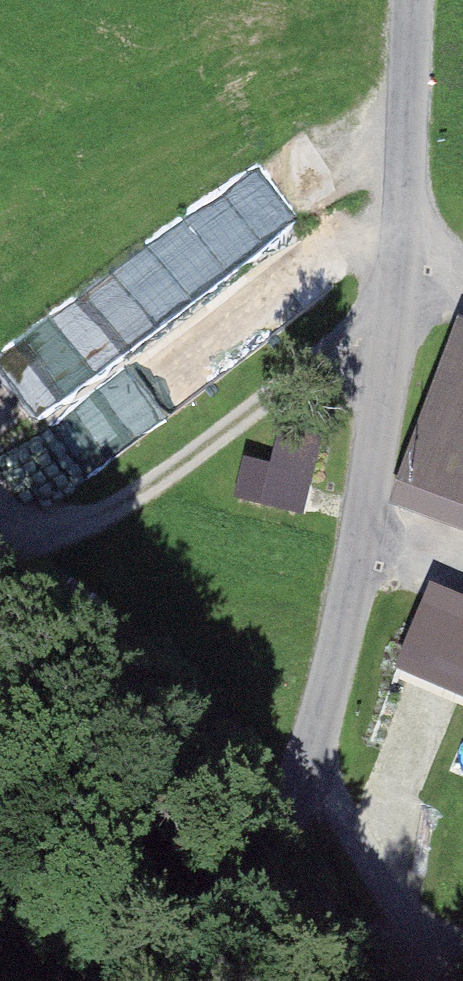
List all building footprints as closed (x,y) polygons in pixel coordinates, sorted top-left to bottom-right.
[(307,216),(270,160),(0,335),(0,342),(83,469),(166,415),(116,339),(307,216)] [(394,515),(462,541),(462,331),(394,515)] [(257,505),(304,520),(324,456),(276,441),(257,505)]
